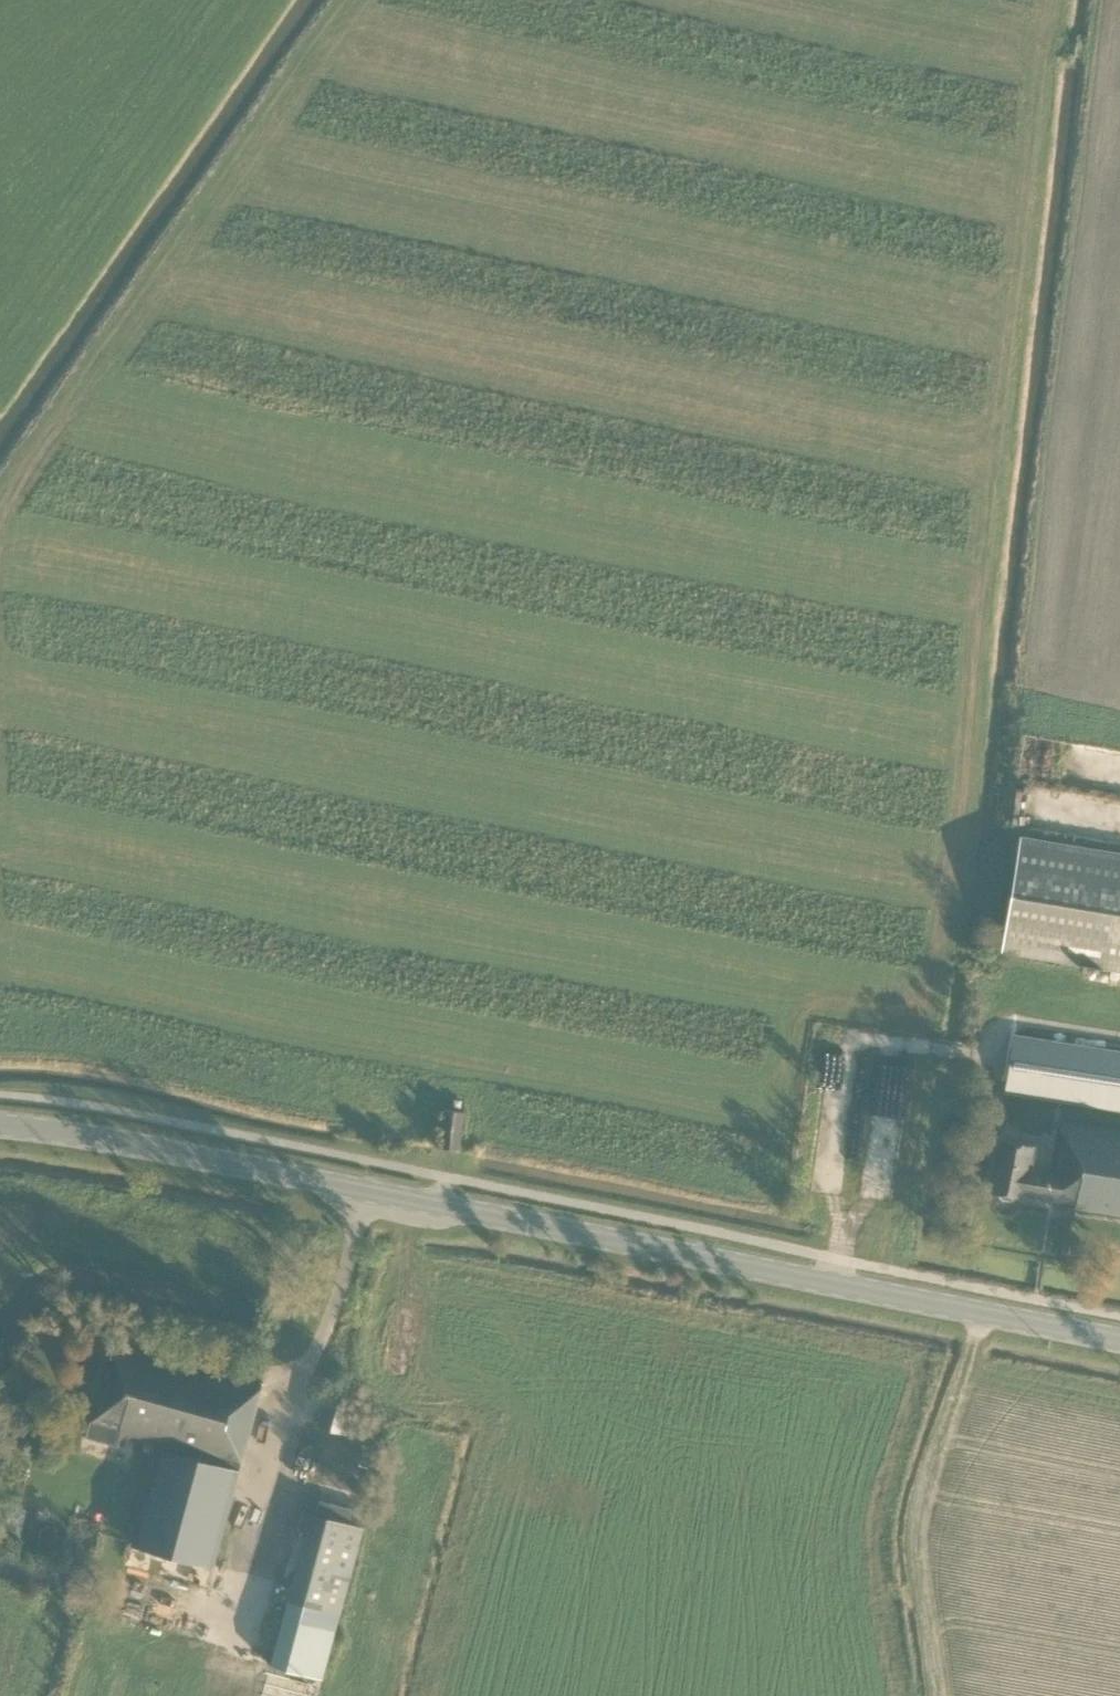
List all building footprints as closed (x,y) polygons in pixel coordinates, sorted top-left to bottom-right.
[(1000,950),(1119,970),(1119,853),(1017,836),(1000,950)] [(1014,1035),(1005,1093),(1119,1111),(1119,1051),(1014,1035)] [(440,1148),(461,1150),(465,1113),(444,1110),(440,1148)] [(1052,1171),(1030,1167),(1033,1147),(1002,1143),(994,1192),(997,1192),(1002,1200),(1011,1201),(1019,1196),(1021,1196),(1022,1194),(1076,1203),(1075,1210),(1119,1217),(1119,1135),(1059,1126),(1052,1171)] [(141,1349),(140,1352),(113,1345),(88,1436),(117,1444),(120,1433),(160,1444),(133,1542),(213,1564),(263,1382),(141,1349)] [(10,1525),(4,1511),(0,1513),(0,1529),(10,1525)] [(288,1602),(340,1616),(363,1530),(312,1516),(288,1602)]
